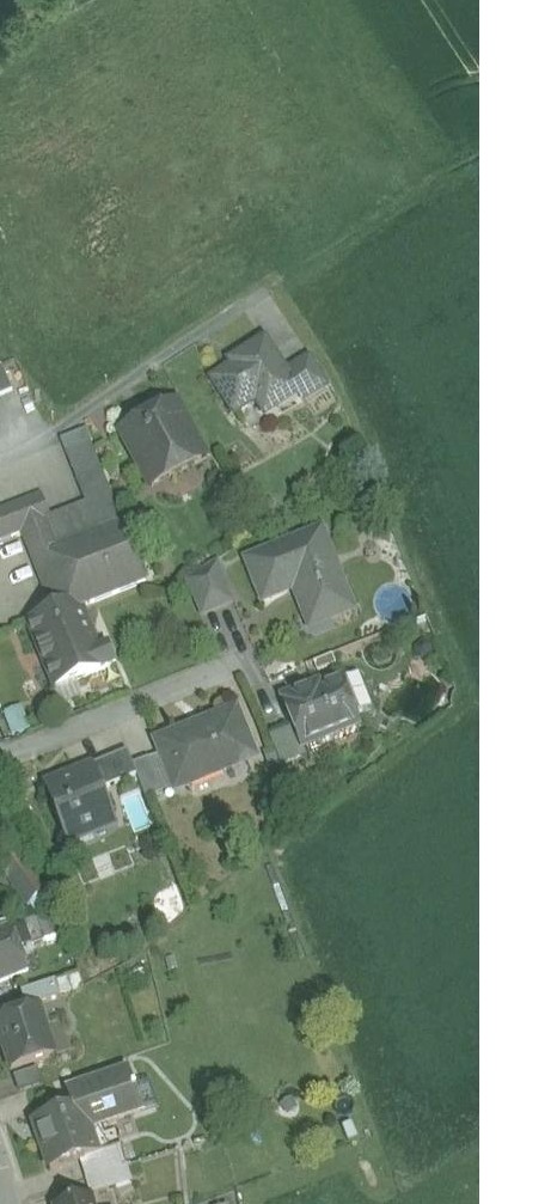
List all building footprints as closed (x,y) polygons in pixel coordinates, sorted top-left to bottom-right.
[(303,395),(287,369),(265,335),(228,358),(233,366),(211,379),(235,418),(256,404),(265,418),(303,395)] [(287,369),(303,395),(308,402),(332,387),(311,353),(287,369)] [(4,364),(0,366),(0,391),(2,396),(15,390),(4,364)] [(183,402),(121,435),(152,492),(213,459),(183,402)] [(90,429),(60,440),(65,452),(95,441),(90,429)] [(95,441),(65,452),(70,465),(100,454),(95,441)] [(100,454),(70,465),(75,478),(105,467),(100,454)] [(105,467),(75,478),(80,491),(110,479),(105,467)] [(110,479),(80,491),(85,504),(115,492),(110,479)] [(150,581),(115,492),(85,504),(52,517),(42,494),(0,511),(0,543),(22,534),(53,612),(81,601),(83,607),(90,604),(150,581)] [(243,557),(262,604),(294,591),(310,631),(361,611),(326,524),(243,557)] [(220,565),(189,578),(206,619),(238,606),(220,565)] [(27,621),(55,691),(121,665),(110,638),(105,640),(90,604),(83,607),(81,601),(53,612),(27,621)] [(346,675),(285,699),(305,749),(366,725),(346,675)] [(241,704),(154,738),(160,753),(175,789),(177,795),(263,761),(241,704)] [(99,768),(107,787),(139,774),(135,763),(130,750),(97,763),(99,768)] [(175,789),(160,753),(135,763),(139,774),(149,799),(175,789)] [(99,768),(48,789),(71,846),(122,826),(107,787),(99,768)] [(17,862),(3,873),(29,904),(42,893),(17,862)] [(0,925),(0,982),(31,971),(14,920),(5,923),(0,925)] [(24,991),(29,1008),(40,1005),(62,997),(57,981),(24,991)] [(12,1070),(57,1056),(40,1005),(29,1008),(0,1018),(0,1034),(12,1070)] [(34,1068),(13,1077),(18,1090),(39,1081),(34,1068)] [(67,1093),(73,1111),(82,1108),(89,1128),(108,1122),(109,1124),(144,1112),(137,1093),(138,1093),(137,1090),(136,1090),(130,1072),(67,1093)] [(82,1108),(73,1111),(35,1124),(36,1126),(42,1124),(48,1141),(42,1143),(51,1171),(81,1161),(98,1155),(98,1153),(89,1128),(82,1108)]
